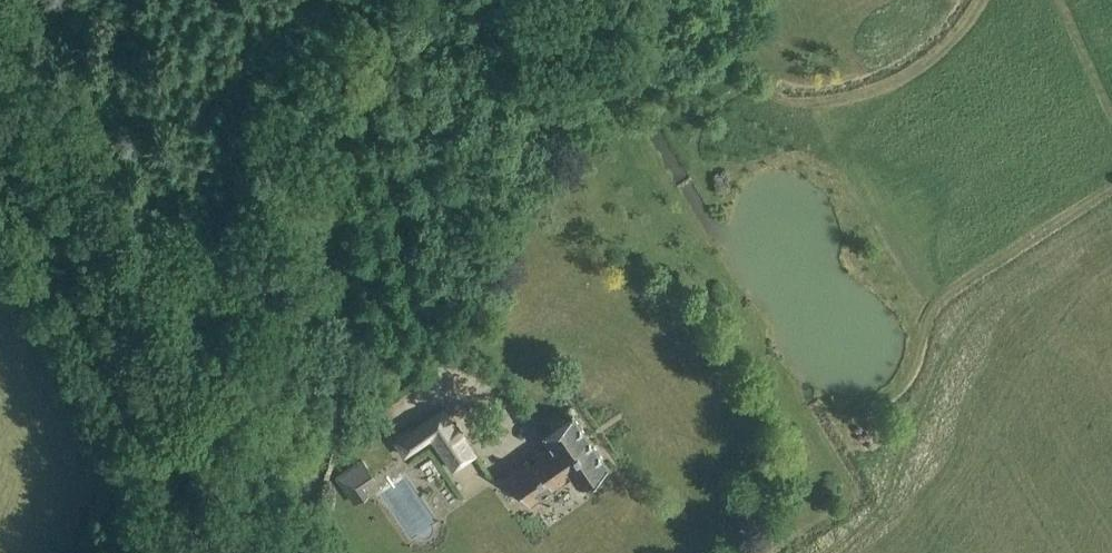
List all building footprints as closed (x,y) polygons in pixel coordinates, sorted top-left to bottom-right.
[(442,409),(405,434),(415,448),(430,438),(452,470),(474,455),(461,436),(462,435),(456,427),(455,428),(442,409)] [(550,445),(508,474),(529,504),(571,474),(578,485),(606,466),(570,415),(543,434),(550,445)]
